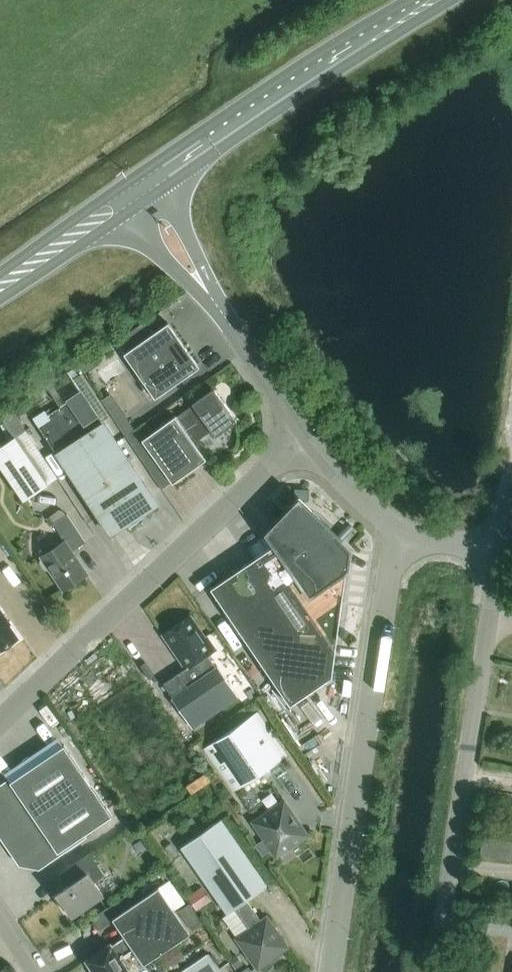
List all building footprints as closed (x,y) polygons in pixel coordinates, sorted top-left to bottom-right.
[(154,398),(198,367),(167,323),(123,354),(154,398)] [(152,500),(152,499),(67,370),(46,384),(59,405),(34,422),(110,537),(127,525),(129,528),(155,505),(152,500)] [(174,416),(141,440),(172,483),(205,459),(193,443),(210,431),(214,437),(236,421),(213,389),(191,404),(192,405),(175,417),(174,416)] [(23,500),(46,485),(14,437),(0,446),(0,467),(23,500)] [(264,534),(272,546),(210,588),(289,705),(331,677),(348,549),(341,542),(297,499),(264,534)] [(64,541),(59,544),(55,543),(50,543),(47,545),(46,550),(45,553),(40,557),(40,562),(44,569),(49,570),(62,590),(86,574),(71,551),(84,542),(66,514),(52,523),(64,541)] [(17,638),(9,625),(10,624),(0,606),(0,649),(17,638)] [(191,728),(237,697),(217,666),(215,667),(207,655),(215,649),(206,637),(205,638),(189,615),(161,635),(185,668),(162,683),(172,697),(170,698),(191,728)] [(232,792),(286,755),(256,712),(202,749),(232,792)] [(20,862),(37,866),(111,816),(63,745),(0,788),(0,833),(20,862)] [(301,838),(302,830),(283,802),(253,822),(276,855),(301,838)] [(222,917),(236,937),(234,938),(257,970),(259,968),(261,970),(265,971),(271,967),(272,962),(271,960),(288,948),(266,916),(260,920),(246,900),(266,887),(219,820),(180,847),(227,914),(222,917)] [(480,855),(511,859),(511,854),(511,841),(482,837),(480,855)] [(92,881),(103,873),(89,854),(61,873),(69,885),(52,896),(62,910),(65,908),(71,916),(102,895),(92,881)] [(189,933),(158,888),(111,919),(123,937),(110,946),(109,945),(86,960),(94,971),(128,971),(119,959),(132,950),(143,965),(189,933)] [(199,889),(188,897),(197,909),(208,901),(199,889)] [(188,903),(177,911),(192,932),(195,929),(200,936),(207,931),(188,903)] [(208,953),(180,971),(221,971),(208,953)]
